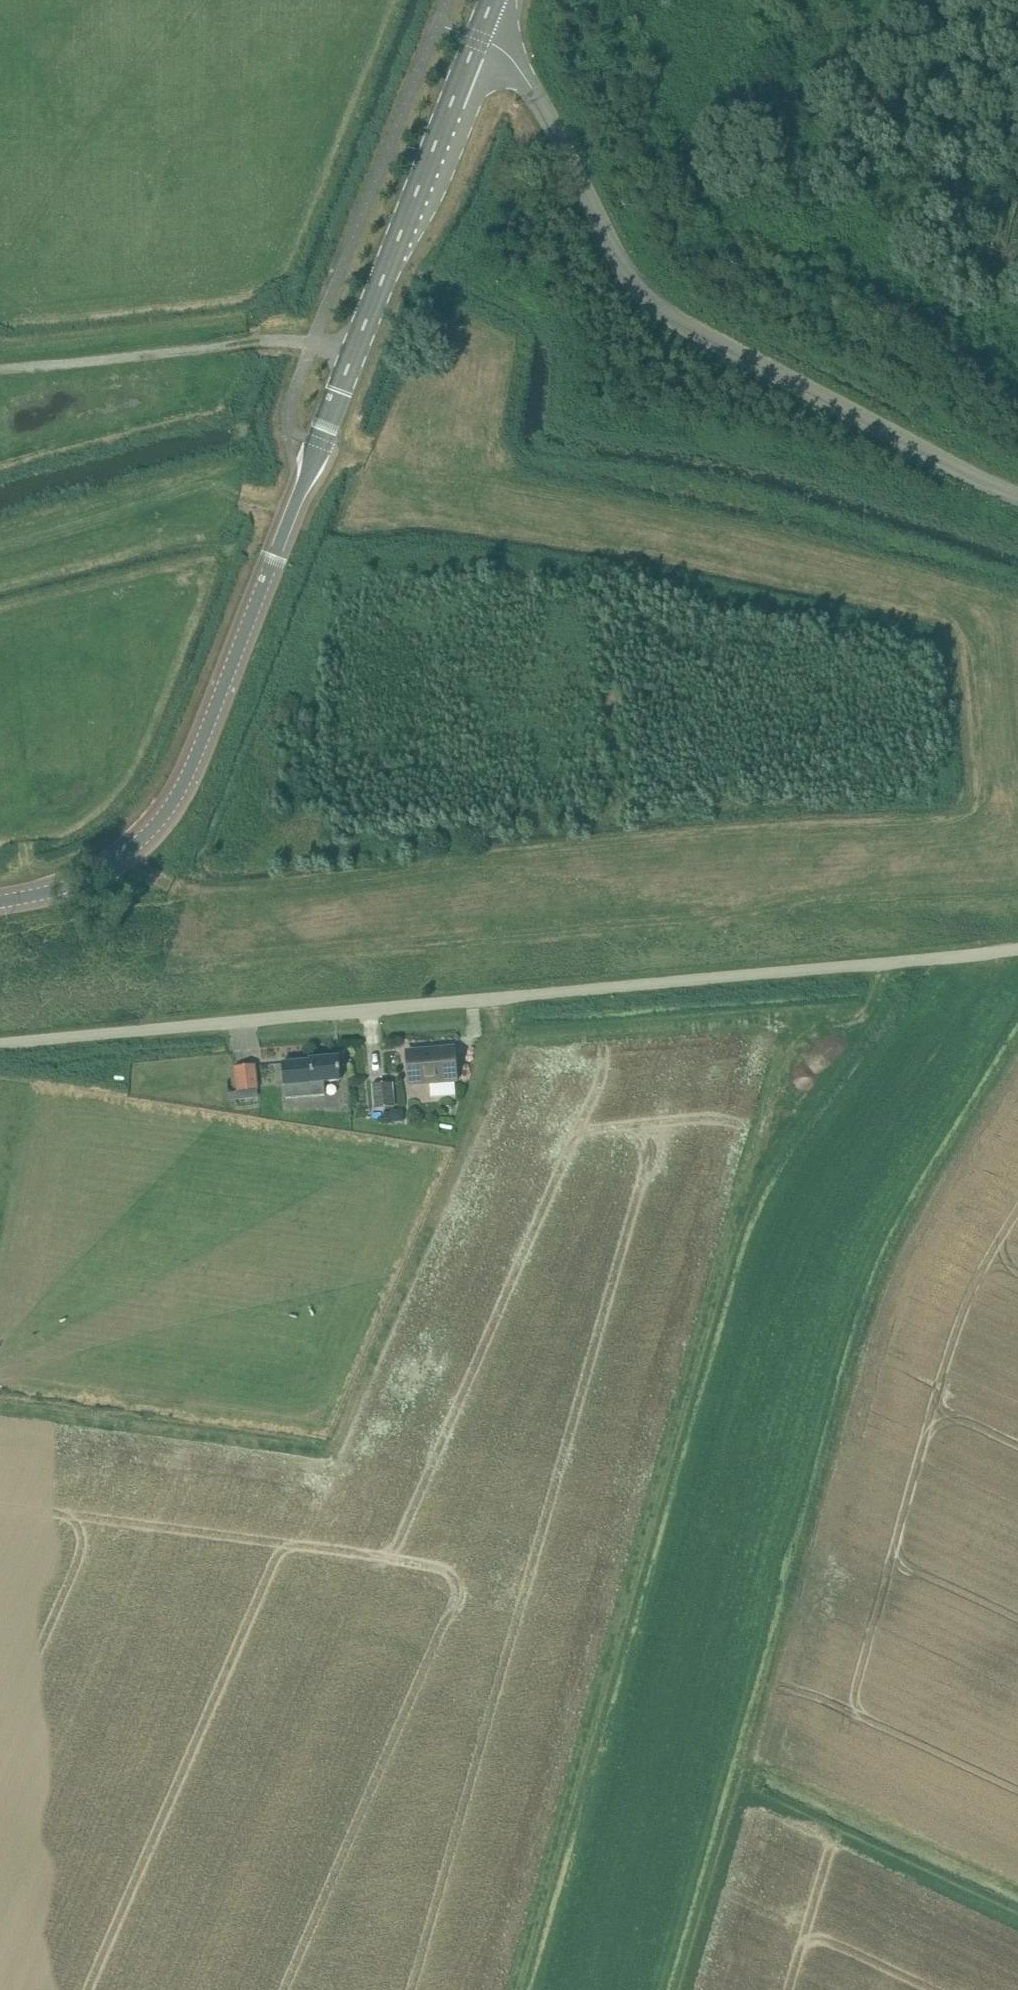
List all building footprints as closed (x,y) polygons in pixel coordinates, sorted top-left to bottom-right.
[(409,1085),(456,1082),(453,1049),(406,1053),(409,1085)] [(309,1062),(282,1064),(284,1100),(339,1095),(338,1081),(340,1081),(338,1058),(309,1061),(309,1062)] [(237,1093),(257,1090),(254,1066),(234,1068),(237,1093)] [(374,1109),(394,1107),(392,1083),(372,1085),(374,1109)]
